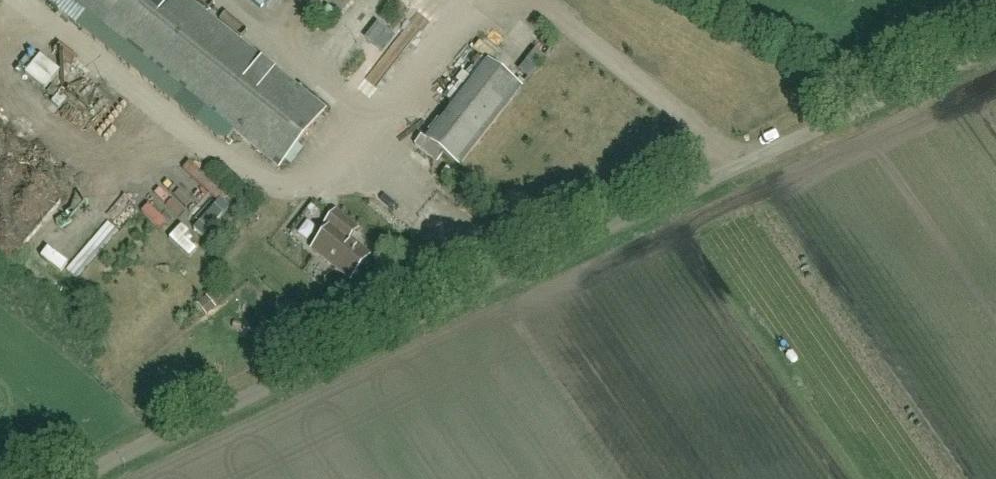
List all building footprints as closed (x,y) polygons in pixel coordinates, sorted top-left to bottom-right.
[(329,111),(191,0),(66,0),(280,171),(329,111)] [(323,22),(331,26),(338,8),(330,5),(323,22)] [(376,26),(366,39),(382,53),(393,39),(376,26)] [(462,169),(524,90),(492,64),(430,144),(462,169)] [(441,152),(427,141),(422,137),(415,147),(433,161),(441,152)] [(351,280),(370,257),(350,240),(358,230),(337,213),(325,228),(329,231),(314,250),(351,280)] [(114,292),(121,303),(132,296),(124,285),(114,292)]
